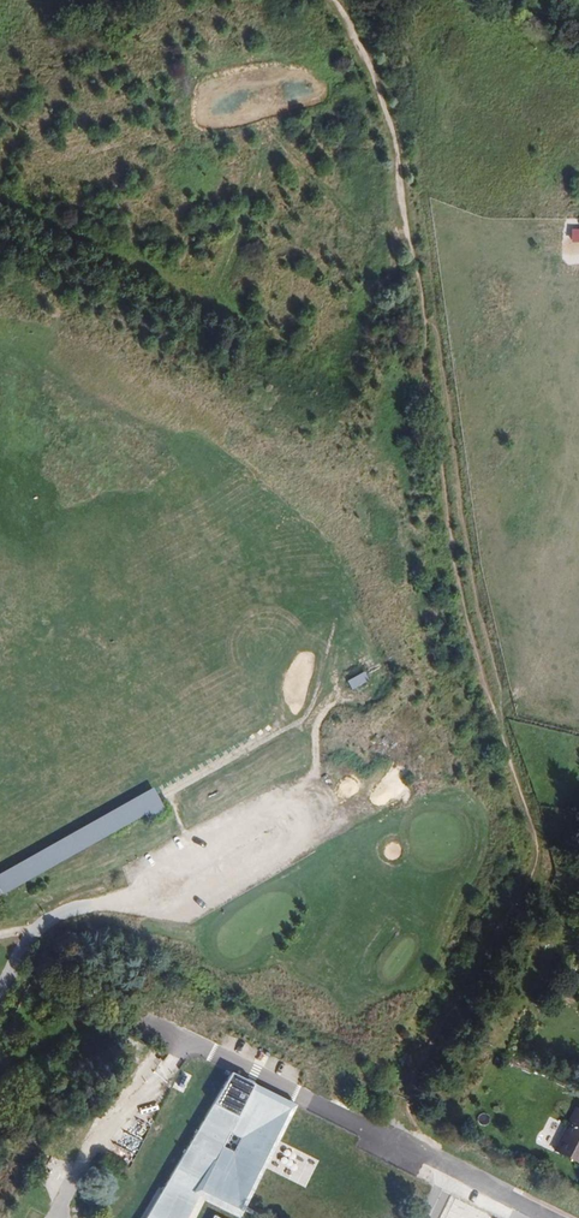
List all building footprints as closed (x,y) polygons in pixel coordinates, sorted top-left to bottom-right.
[(364,672),(347,681),(352,689),(368,680),(364,672)] [(0,895),(109,838),(165,809),(154,789),(126,804),(0,870),(0,895)] [(233,1073),(149,1217),(189,1217),(202,1191),(241,1209),(264,1167),(278,1142),(298,1105),(233,1073)] [(576,1109),(550,1096),(529,1138),(555,1150),(564,1134),(562,1132),(565,1125),(568,1126),(576,1109)] [(319,1190),(362,1208),(374,1178),(357,1171),(370,1141),(302,1112),(261,1209),(281,1217),(307,1217),(319,1190)] [(333,1217),(356,1217),(337,1209),(333,1217)]
